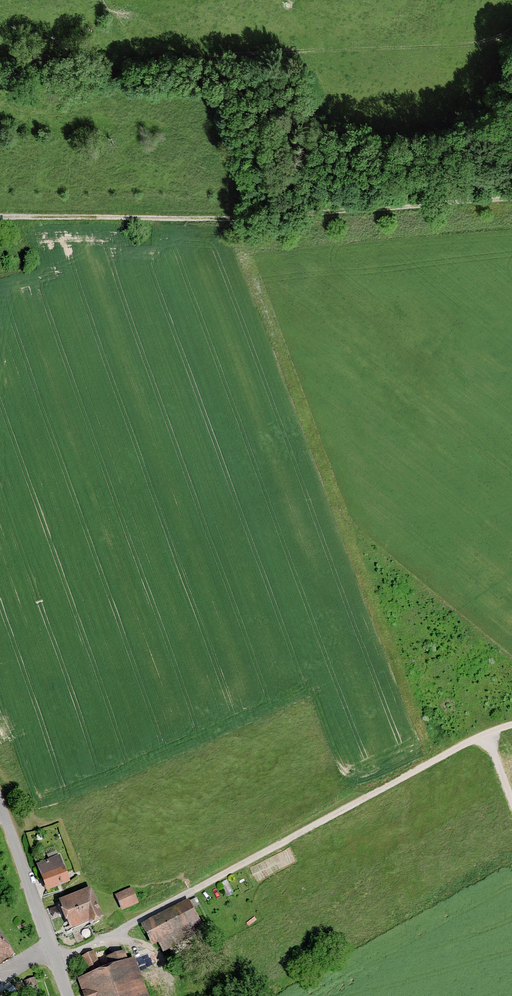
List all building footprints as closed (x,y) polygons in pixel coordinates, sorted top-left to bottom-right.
[(62,867),(39,876),(45,891),(69,882),(62,867)] [(130,885),(112,893),(120,911),(138,903),(130,885)] [(89,887),(56,901),(69,931),(102,917),(89,887)] [(192,910),(144,936),(155,955),(203,929),(192,910)] [(13,955),(0,935),(0,964),(13,955)] [(75,979),(81,995),(147,995),(132,958),(102,969),(95,949),(79,955),(86,975),(75,979)]
